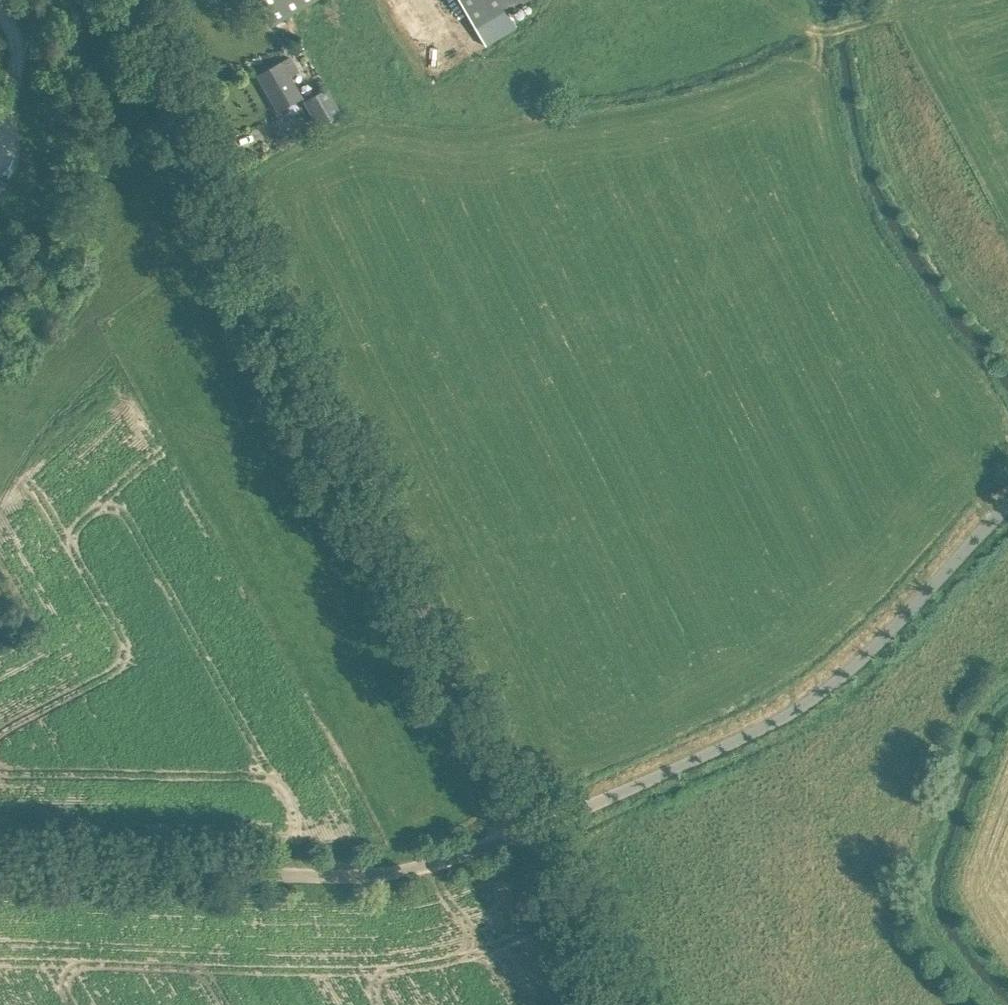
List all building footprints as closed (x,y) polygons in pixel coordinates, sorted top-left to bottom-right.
[(294,11),(312,0),(259,0),(273,23),(294,11)] [(473,27),(484,44),(515,26),(504,9),(519,0),(457,0),(473,27)] [(297,72),(289,58),(258,76),(278,111),(301,98),(289,77),(297,72)] [(341,113),(327,88),(303,102),(317,127),(341,113)]
